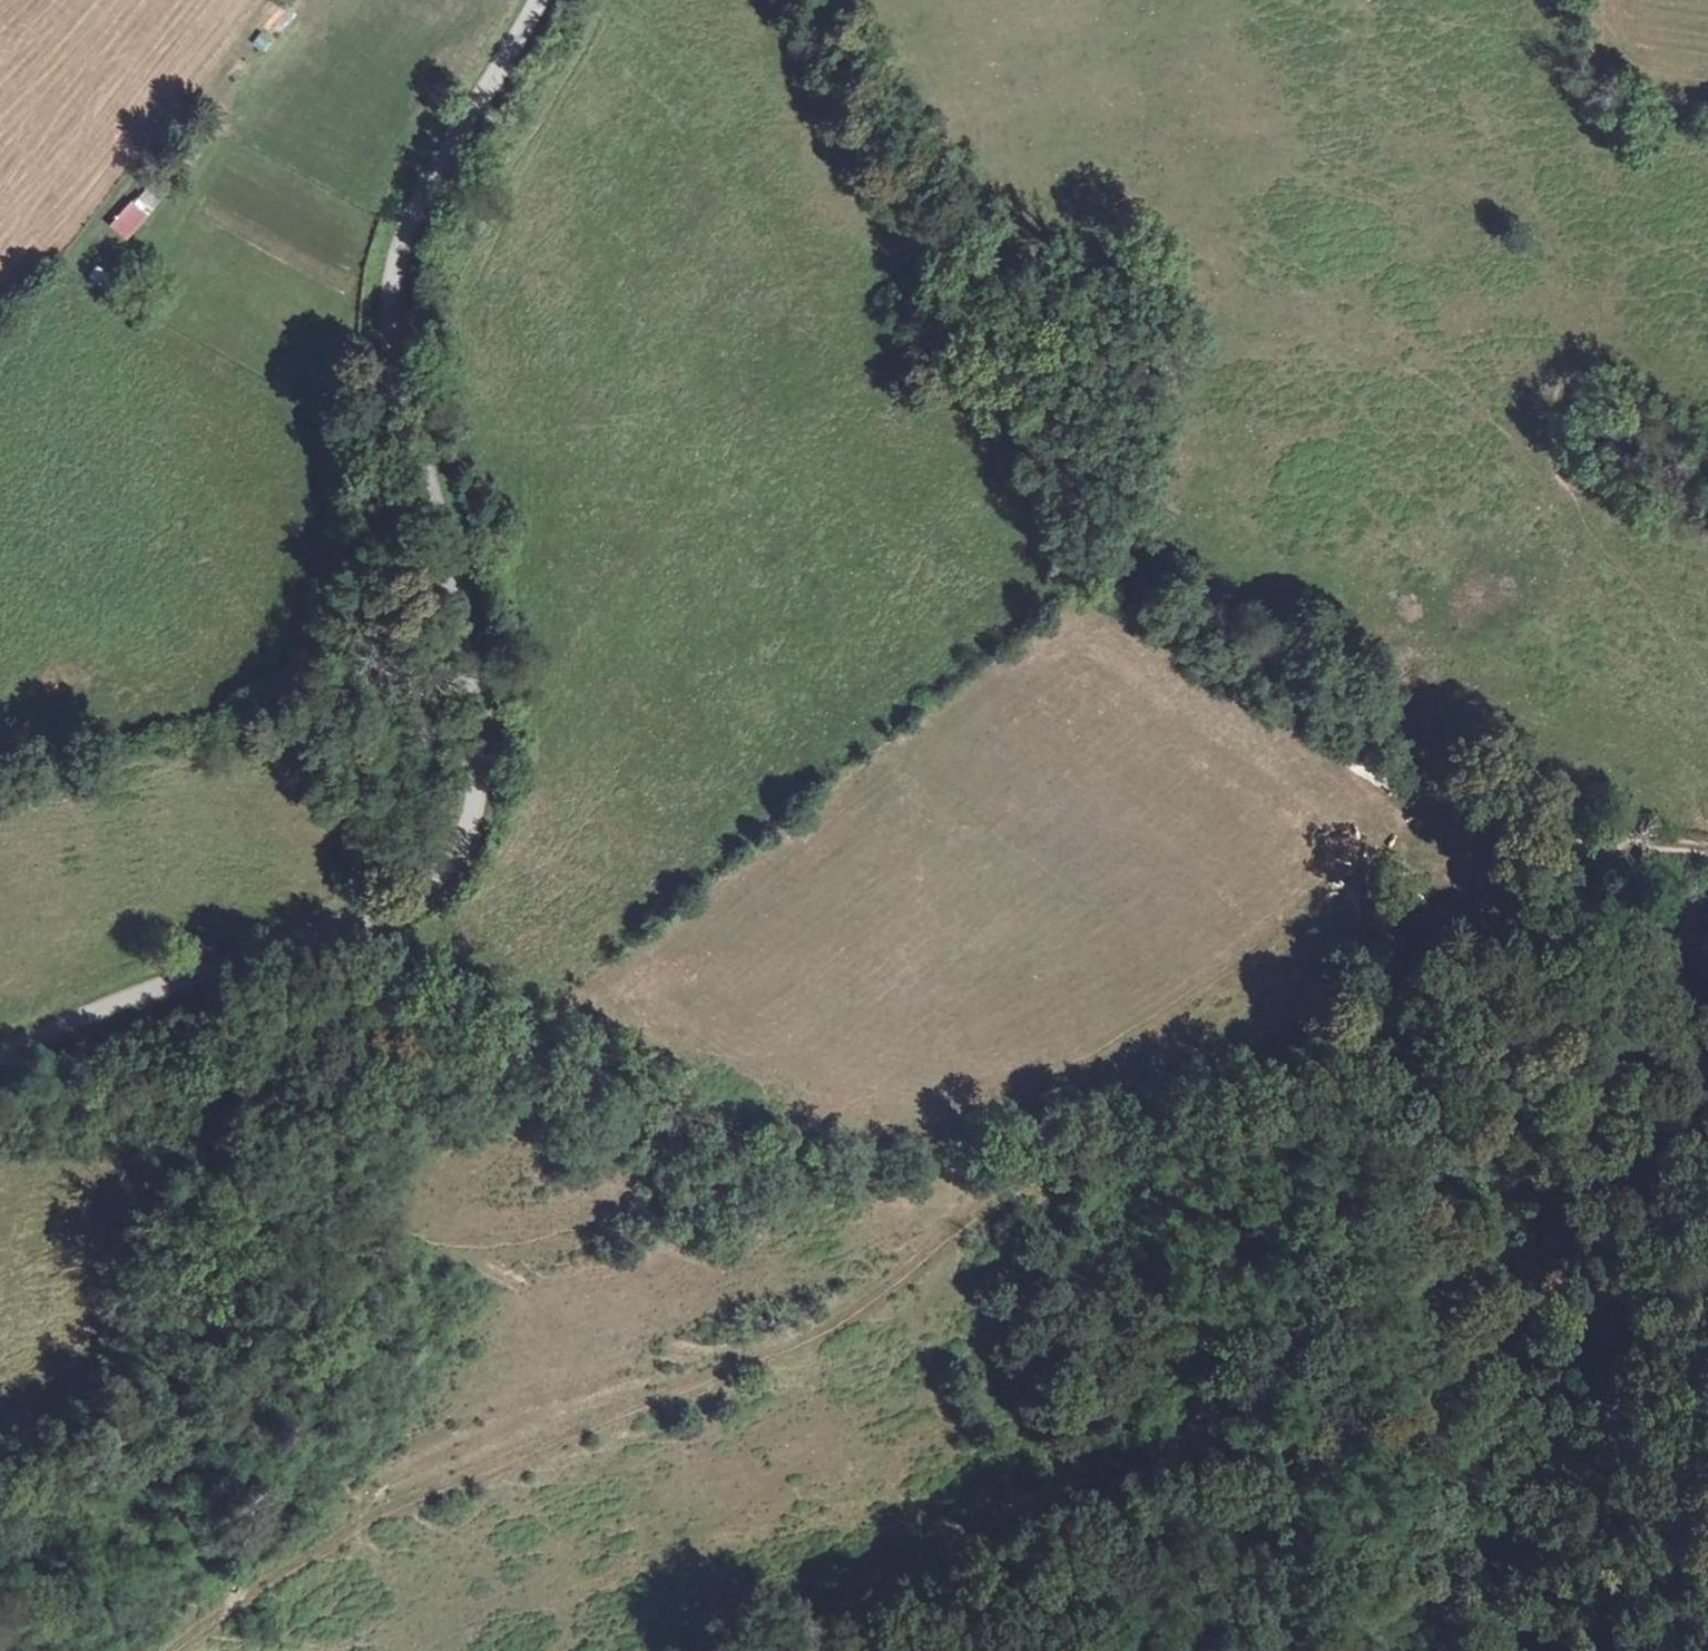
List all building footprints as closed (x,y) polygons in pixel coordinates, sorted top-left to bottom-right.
[(285,4),(260,23),(271,36),(295,17),(285,4)] [(126,240),(167,197),(150,181),(109,224),(126,240)] [(106,288),(114,275),(96,264),(88,277),(106,288)] [(1643,1216),(1647,1201),(1636,1199),(1633,1213),(1643,1216)]
